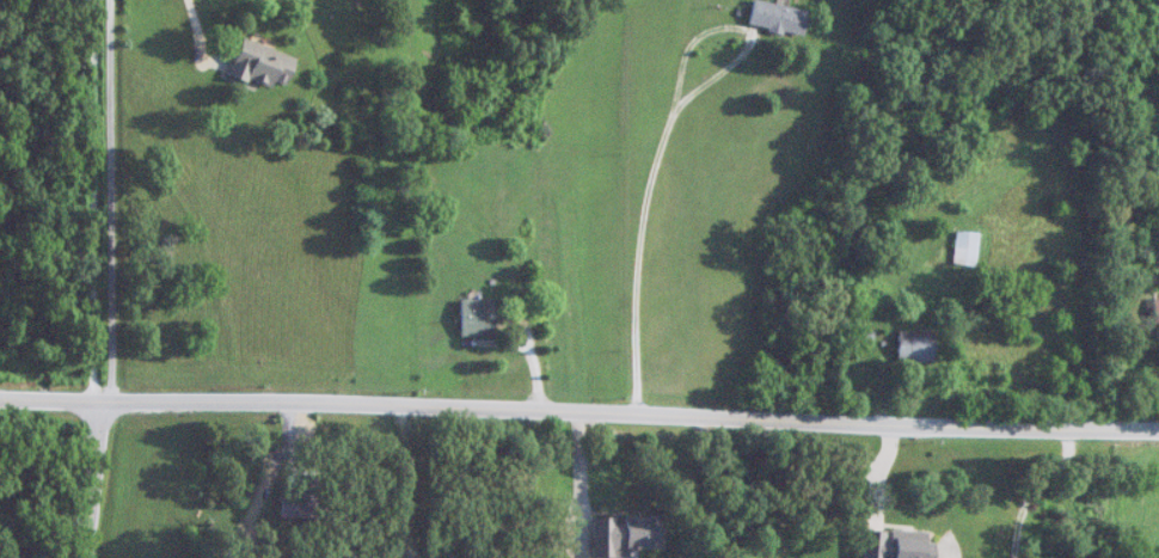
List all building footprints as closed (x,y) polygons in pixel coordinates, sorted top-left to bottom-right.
[(799,37),(804,11),(753,0),(749,0),(744,25),(799,37)] [(225,76),(268,88),(270,82),(282,86),(291,55),(235,39),(225,76)] [(949,264),(971,267),(975,233),(953,231),(949,264)] [(1151,297),(1151,324),(1158,324),(1158,297),(1151,297)] [(457,299),(457,336),(490,336),(490,299),(457,299)] [(930,331),(893,331),(893,362),(930,362),(930,331)] [(278,518),(320,518),(320,477),(295,477),(295,496),(278,496),(278,518)] [(589,515),(589,557),(622,557),(622,547),(650,547),(650,515),(589,515)] [(859,529),(858,557),(924,557),(925,531),(859,529)]
